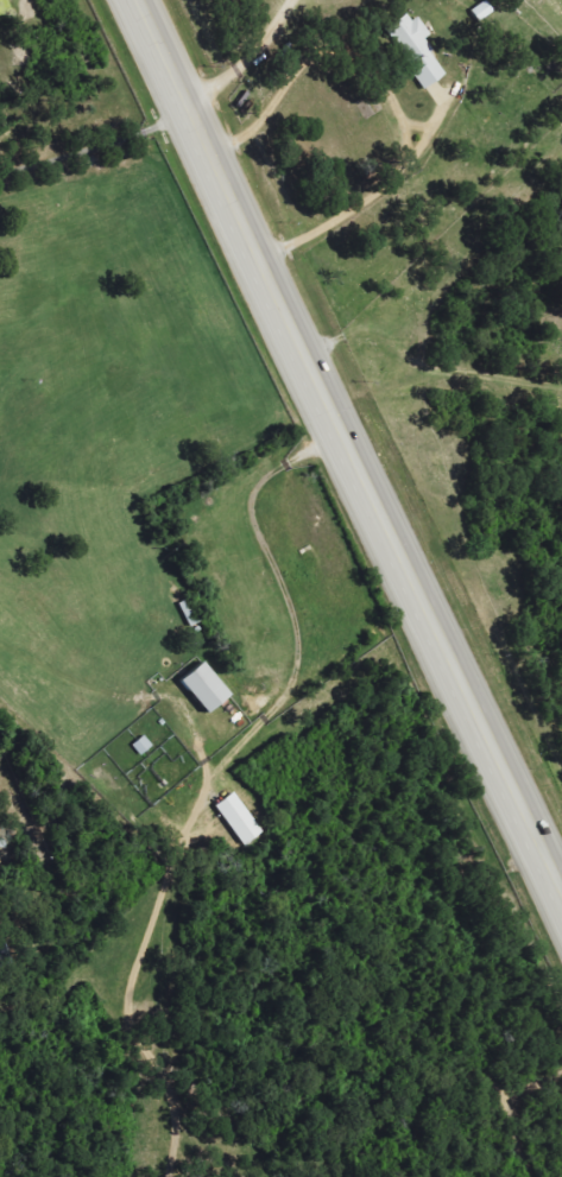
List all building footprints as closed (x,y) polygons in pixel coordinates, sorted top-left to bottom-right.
[(427,89),(448,75),(425,39),(429,36),(414,12),(388,29),(427,89)] [(184,682),(210,715),(233,696),(207,663),(184,682)] [(215,807),(246,847),(264,833),(234,793),(215,807)]
